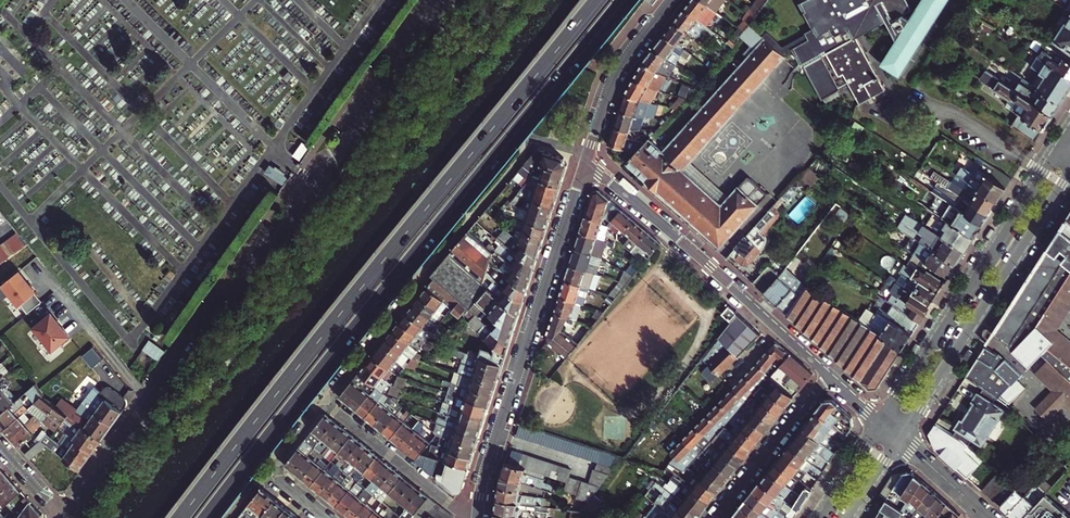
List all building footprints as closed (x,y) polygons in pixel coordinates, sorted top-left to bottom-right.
[(714,11),(701,0),(692,0),(685,9),(698,19),(706,26),(716,12),(714,11)] [(723,0),(701,0),(714,11),(723,0)] [(760,0),(757,0),(750,9),(757,15),(765,4),(760,0)] [(813,83),(823,100),(828,97),(840,90),(822,57),(827,54),(839,76),(843,74),(860,103),(887,88),(871,60),(858,36),(885,22),(886,24),(910,10),(904,0),(804,0),(799,3),(813,28),(804,33),(805,34),(782,47),(766,32),(762,36),(782,55),(791,50),(801,68),(804,66),(813,83)] [(675,22),(687,32),(698,19),(685,9),(675,22)] [(757,15),(750,9),(748,11),(742,19),(749,25),(757,15)] [(1051,48),(1069,61),(1069,18),(1051,48)] [(664,36),(677,45),(687,32),(675,22),(664,36)] [(722,205),(683,170),(785,57),(782,55),(762,36),(749,25),(743,33),(740,36),(755,50),(663,153),(648,140),(644,144),(639,149),(635,154),(627,163),(646,181),(645,182),(658,192),(721,247),(768,194),(750,178),(749,178),(749,177),(748,177),(747,178),(722,205)] [(654,49),(666,59),(677,45),(664,36),(654,49)] [(695,54),(699,49),(690,43),(687,47),(695,54)] [(1051,48),(1046,45),(1042,50),(1043,51),(1039,57),(1048,62),(1069,77),(1069,61),(1051,48)] [(667,77),(677,65),(667,59),(666,59),(654,49),(644,62),(643,62),(656,72),(661,74),(667,77)] [(634,79),(648,87),(656,72),(643,62),(634,79)] [(1069,90),(1069,77),(1048,62),(1033,85),(1061,104),(1069,90)] [(1054,115),(1061,104),(1033,85),(1007,68),(1000,80),(1054,115)] [(1013,126),(1037,141),(1054,115),(1000,80),(986,71),(982,77),(996,87),(995,89),(1011,100),(1007,106),(1020,115),(1013,126)] [(668,85),(673,80),(667,77),(661,74),(658,78),(668,85)] [(624,96),(640,101),(648,87),(634,79),(624,96)] [(779,102),(799,120),(812,106),(792,87),(779,102)] [(639,116),(642,117),(647,102),(640,101),(624,96),(619,112),(634,117),(638,117),(639,116)] [(614,128),(629,133),(634,117),(619,112),(614,128)] [(846,127),(849,131),(856,123),(853,120),(846,127)] [(627,138),(629,133),(614,128),(610,140),(608,145),(624,150),(631,152),(632,151),(635,154),(639,149),(644,144),(639,142),(627,138)] [(837,142),(843,146),(849,137),(843,133),(837,142)] [(533,177),(561,186),(568,165),(564,158),(537,149),(523,165),(528,169),(535,174),(533,177)] [(964,178),(998,201),(1013,179),(985,161),(974,177),(951,162),(948,162),(945,167),(957,174),(964,178)] [(284,185),(290,178),(271,165),(266,172),(284,185)] [(519,171),(523,175),(528,169),(523,165),(519,171)] [(990,214),(998,201),(964,178),(960,184),(953,180),(952,181),(935,171),(931,177),(943,185),(948,188),(949,187),(990,214)] [(953,180),(960,184),(964,178),(957,174),(953,180)] [(530,187),(558,196),(561,186),(533,177),(525,186),(529,187),(530,187)] [(517,195),(521,196),(529,187),(525,186),(517,195)] [(533,200),(554,207),(558,196),(530,187),(528,193),(535,195),(533,200)] [(984,224),(990,214),(949,187),(948,188),(946,191),(942,197),(952,203),(984,224)] [(742,265),(747,266),(765,246),(765,245),(766,245),(766,244),(766,243),(766,242),(766,241),(766,240),(766,239),(765,238),(763,235),(782,214),(778,210),(794,193),(789,188),(768,211),(769,212),(746,237),(746,236),(736,247),(736,248),(731,254),(742,265)] [(611,222),(621,211),(598,191),(593,192),(585,216),(603,221),(603,220),(604,216),(611,222)] [(521,207),(551,217),(554,207),(533,200),(521,196),(517,195),(510,203),(521,207)] [(975,238),(984,224),(952,203),(948,210),(958,216),(953,224),(975,238)] [(514,217),(548,227),(551,217),(521,207),(519,213),(505,209),(502,213),(514,217)] [(625,234),(635,222),(621,211),(611,222),(609,226),(608,226),(610,228),(617,234),(621,230),(625,234)] [(915,238),(923,225),(906,214),(898,227),(915,238)] [(606,240),(610,228),(608,226),(609,226),(606,223),(605,224),(602,223),(603,221),(585,216),(580,232),(606,240)] [(509,231),(511,227),(499,217),(496,220),(506,228),(509,231)] [(514,228),(544,238),(548,227),(514,217),(513,220),(517,221),(514,228)] [(1068,218),(1049,248),(1069,265),(1069,220),(1068,218)] [(966,251),(975,238),(953,224),(949,221),(940,234),(966,251)] [(623,246),(631,252),(648,233),(635,222),(625,234),(630,238),(623,246)] [(509,231),(538,257),(544,238),(514,228),(511,227),(509,231)] [(534,269),(538,257),(509,231),(506,228),(498,237),(534,269)] [(486,275),(487,271),(490,260),(492,252),(468,231),(450,253),(450,254),(432,274),(432,275),(436,277),(469,307),(475,300),(501,322),(494,329),(510,343),(519,315),(493,291),(489,288),(483,283),(486,275)] [(21,249),(28,244),(18,232),(12,236),(21,249)] [(592,254),(599,258),(604,243),(608,245),(609,241),(606,240),(580,232),(575,248),(592,254)] [(642,261),(645,263),(661,244),(648,233),(631,252),(636,256),(638,258),(640,255),(644,258),(642,261)] [(957,265),(966,251),(940,234),(931,248),(957,265)] [(16,253),(21,249),(12,236),(7,240),(16,253)] [(530,280),(534,269),(498,237),(497,239),(494,242),(507,253),(503,257),(530,280)] [(10,256),(16,253),(7,240),(1,244),(10,256)] [(10,256),(1,244),(0,245),(0,254),(5,260),(10,256)] [(950,276),(957,265),(931,248),(929,246),(925,252),(918,248),(918,249),(913,246),(912,247),(910,251),(950,276)] [(527,292),(530,280),(503,257),(494,248),(493,251),(501,258),(505,262),(500,268),(503,271),(527,292)] [(569,265),(594,273),(599,258),(592,254),(575,248),(569,265)] [(939,293),(950,276),(910,251),(907,248),(904,253),(912,258),(911,259),(917,262),(913,268),(911,270),(915,272),(913,276),(939,293)] [(1055,330),(1069,307),(1069,265),(1049,248),(993,334),(1008,344),(1011,345),(1012,343),(1016,347),(1011,352),(1029,368),(1041,355),(1047,360),(1035,373),(1054,391),(1057,387),(1061,391),(1057,396),(1065,404),(1066,403),(1069,407),(1069,340),(1066,337),(1057,347),(1052,343),(1053,342),(1046,336),(1052,328),(1055,330)] [(495,264),(500,268),(505,262),(501,258),(495,264)] [(764,293),(780,277),(786,269),(775,258),(753,283),(764,293)] [(907,265),(913,268),(917,262),(911,259),(907,265)] [(931,305),(939,293),(913,276),(915,272),(911,270),(913,268),(907,265),(905,263),(902,268),(904,270),(892,288),(890,291),(893,293),(899,297),(905,288),(931,305)] [(582,286),(589,289),(594,273),(569,265),(564,281),(582,286)] [(764,293),(787,314),(806,286),(786,269),(780,277),(764,293)] [(20,271),(1,286),(18,307),(20,305),(27,314),(42,302),(35,293),(37,292),(20,271)] [(519,315),(523,303),(496,279),(487,271),(486,275),(494,282),(498,285),(493,291),(519,315)] [(523,303),(527,292),(503,271),(496,279),(523,303)] [(503,365),(510,343),(494,329),(469,307),(436,277),(429,286),(453,308),(446,316),(439,325),(433,333),(427,340),(441,345),(446,334),(464,312),(472,320),(470,322),(470,325),(496,348),(495,352),(483,348),(481,354),(470,350),(469,354),(503,365)] [(559,297),(576,303),(582,286),(564,281),(559,297)] [(489,288),(493,291),(498,285),(494,282),(489,288)] [(446,316),(453,308),(429,286),(421,296),(446,316)] [(787,314),(821,344),(843,310),(806,286),(787,314)] [(921,321),(931,305),(905,288),(899,297),(893,293),(890,299),(887,296),(885,299),(888,301),(896,305),(901,309),(906,312),(910,315),(921,321)] [(439,325),(446,316),(421,296),(414,304),(439,325)] [(554,313),(578,321),(583,305),(576,303),(559,297),(554,313)] [(433,333),(439,325),(414,304),(407,313),(424,326),(427,323),(433,327),(430,331),(433,333)] [(722,314),(730,322),(738,313),(730,306),(722,314)] [(585,323),(591,327),(601,315),(592,308),(581,322),(585,323)] [(881,335),(903,349),(921,321),(910,315),(906,312),(901,309),(893,321),(891,320),(886,328),(884,327),(880,333),(882,334),(881,335)] [(878,388),(903,349),(881,335),(843,310),(821,344),(870,389),(878,388)] [(51,312),(32,329),(53,353),(72,336),(51,312)] [(417,335),(424,326),(407,313),(400,321),(417,335)] [(548,342),(566,357),(591,327),(585,323),(581,322),(578,321),(554,313),(546,336),(547,337),(548,342)] [(719,338),(738,357),(761,335),(738,313),(719,338)] [(421,338),(417,335),(400,321),(393,330),(410,344),(415,348),(419,350),(420,349),(423,345),(426,342),(421,338)] [(426,342),(427,340),(433,333),(430,331),(428,329),(421,338),(426,342)] [(403,352),(410,344),(393,330),(387,339),(403,352)] [(720,376),(738,357),(719,338),(703,359),(720,376)] [(400,357),(403,352),(387,339),(380,347),(405,368),(405,367),(408,364),(400,357)] [(143,349),(159,361),(166,351),(150,340),(143,349)] [(443,345),(441,345),(427,340),(426,342),(423,345),(440,351),(443,345)] [(779,367),(790,355),(774,342),(767,351),(777,359),(774,363),(779,367)] [(1005,347),(1011,352),(1016,347),(1012,343),(1011,345),(1008,344),(1005,347)] [(1011,386),(1022,375),(1005,359),(1002,362),(997,357),(999,355),(998,355),(994,352),(992,355),(987,353),(990,349),(985,346),(966,376),(967,378),(984,389),(995,397),(998,399),(1011,385),(1011,386)] [(401,373),(405,368),(380,347),(373,356),(390,369),(395,374),(398,371),(401,373)] [(412,359),(413,358),(419,350),(415,348),(413,350),(412,349),(407,354),(407,353),(406,354),(412,359)] [(500,375),(503,365),(469,354),(460,351),(458,354),(464,356),(462,363),(466,364),(471,366),(500,375)] [(770,377),(779,367),(774,363),(777,359),(767,351),(757,364),(770,377)] [(80,354),(58,373),(75,391),(96,372),(80,354)] [(798,392),(812,374),(790,355),(779,367),(770,377),(794,396),(798,392)] [(383,378),(390,369),(373,356),(366,364),(383,378)] [(405,367),(415,370),(418,360),(413,358),(412,359),(410,361),(408,364),(405,367)] [(376,386),(383,378),(366,364),(359,373),(368,380),(376,386)] [(762,385),(770,377),(757,364),(745,376),(758,390),(760,387),(762,385)] [(496,385),(500,375),(471,366),(468,376),(496,385)] [(340,397),(349,404),(368,380),(359,373),(340,397)] [(385,380),(391,385),(397,378),(391,373),(385,380)] [(16,401),(8,391),(14,386),(5,375),(0,379),(0,415),(16,401)] [(493,396),(496,385),(468,376),(466,375),(462,386),(493,396)] [(753,395),(755,393),(758,390),(745,376),(733,389),(747,402),(753,395)] [(391,385),(400,388),(403,379),(397,377),(397,378),(391,385)] [(787,405),(794,396),(770,377),(762,385),(764,387),(770,391),(787,405)] [(349,404),(357,411),(377,387),(376,386),(368,380),(349,404)] [(71,417),(76,409),(39,382),(35,384),(44,395),(42,397),(60,410),(70,417),(71,417)] [(490,406),(493,396),(462,386),(459,385),(451,382),(450,386),(454,388),(460,390),(458,396),(490,406)] [(42,397),(44,395),(35,384),(27,391),(36,402),(42,397)] [(71,417),(103,440),(127,406),(128,404),(128,403),(128,402),(128,401),(127,400),(126,399),(125,398),(113,388),(112,388),(111,387),(110,387),(109,387),(107,387),(106,387),(105,387),(104,388),(103,389),(103,390),(94,384),(76,409),(71,417)] [(366,418),(379,401),(383,397),(382,396),(384,393),(385,393),(377,387),(357,411),(366,418)] [(452,394),(458,396),(460,390),(454,388),(452,394)] [(738,412),(740,410),(747,402),(733,389),(719,404),(733,417),(736,414),(738,412)] [(972,440),(982,446),(1005,410),(992,402),(995,397),(984,389),(980,395),(978,393),(972,402),(974,403),(963,421),(960,419),(955,428),(957,430),(954,435),(961,440),(968,446),(972,440)] [(780,414),(787,405),(770,391),(766,396),(760,391),(757,395),(758,396),(764,401),(780,414)] [(366,418),(374,425),(391,404),(386,400),(389,397),(388,397),(384,393),(382,396),(383,397),(385,399),(381,403),(379,401),(366,418)] [(20,417),(28,409),(22,402),(28,397),(25,394),(16,401),(0,415),(0,425),(5,430),(20,417)] [(452,405),(455,406),(458,396),(452,394),(449,404),(452,405)] [(486,417),(490,406),(458,396),(455,406),(486,417)] [(53,416),(60,410),(42,397),(36,402),(28,409),(36,416),(43,420),(48,416),(50,414),(53,416)] [(773,422),(780,414),(764,401),(761,404),(754,399),(750,404),(752,406),(773,422)] [(846,436),(853,425),(852,417),(832,400),(824,400),(816,411),(841,432),(839,434),(841,436),(843,434),(846,436)] [(374,425),(382,432),(401,409),(392,402),(391,404),(374,425)] [(483,427),(486,417),(455,406),(452,405),(449,404),(445,415),(483,427)] [(732,418),(733,417),(719,404),(707,415),(722,430),(725,427),(732,418)] [(766,431),(773,422),(752,406),(750,409),(755,412),(750,418),(766,431)] [(391,439),(405,422),(407,418),(411,414),(408,412),(407,414),(401,409),(382,432),(391,439)] [(65,421),(70,417),(60,410),(53,416),(51,418),(46,422),(51,426),(55,429),(58,427),(63,423),(65,421)] [(839,434),(841,432),(816,411),(810,419),(834,437),(836,435),(838,437),(837,439),(842,442),(846,436),(843,434),(841,436),(839,434)] [(480,437),(483,427),(445,415),(440,413),(438,419),(428,416),(427,420),(436,423),(480,437)] [(317,445),(322,438),(335,422),(326,414),(306,439),(310,443),(315,447),(317,445)] [(721,430),(722,430),(707,415),(695,428),(710,443),(717,435),(721,430)] [(5,430),(11,437),(26,424),(20,417),(5,430)] [(11,437),(19,446),(43,425),(35,417),(26,424),(11,437)] [(94,452),(103,440),(71,417),(70,417),(65,421),(72,426),(67,434),(94,452)] [(752,448),(759,440),(743,427),(735,421),(732,418),(725,427),(736,436),(752,448)] [(759,440),(766,431),(750,418),(743,427),(759,440)] [(842,442),(837,439),(838,437),(836,435),(834,437),(810,419),(803,428),(829,449),(833,443),(839,447),(842,442)] [(391,439),(400,446),(418,423),(414,420),(409,426),(405,422),(391,439)] [(325,451),(330,445),(344,429),(335,422),(322,438),(327,442),(322,449),(325,451)] [(400,446),(408,453),(421,436),(426,430),(422,426),(417,432),(414,430),(419,424),(418,423),(400,446)] [(476,447),(480,437),(436,423),(435,426),(443,429),(441,436),(476,447)] [(516,436),(599,463),(603,451),(520,424),(516,436)] [(709,444),(710,443),(695,428),(683,441),(699,455),(701,453),(702,451),(709,444)] [(835,453),(829,449),(803,428),(796,436),(829,462),(835,453)] [(330,445),(339,452),(353,436),(344,429),(330,445)] [(745,457),(752,448),(736,436),(733,440),(721,430),(717,435),(745,457)] [(87,461),(94,452),(67,434),(62,441),(61,443),(87,461)] [(450,450),(473,457),(476,447),(441,436),(437,434),(430,443),(429,443),(439,446),(440,441),(451,445),(450,450)] [(81,470),(87,461),(61,443),(60,444),(58,443),(54,439),(48,435),(40,441),(47,446),(53,450),(55,452),(81,470)] [(739,466),(745,457),(717,435),(710,443),(709,444),(712,446),(713,445),(716,448),(739,466)] [(340,468),(347,459),(361,442),(353,436),(339,452),(343,456),(338,462),(334,458),(332,461),(340,468)] [(416,460),(422,452),(429,443),(430,443),(421,436),(408,453),(416,460)] [(823,471),(829,462),(796,436),(789,445),(817,467),(823,471)] [(317,445),(322,449),(327,442),(322,438),(317,445)] [(285,465),(294,472),(308,456),(306,454),(311,448),(308,445),(310,443),(306,439),(285,465)] [(26,453),(31,459),(47,446),(40,441),(26,453)] [(687,468),(690,465),(699,455),(683,441),(671,453),(676,457),(670,464),(684,472),(687,468)] [(347,459),(356,466),(369,449),(361,442),(347,459)] [(829,449),(835,453),(839,447),(833,443),(829,449)] [(732,475),(739,466),(716,448),(713,452),(710,449),(712,446),(709,444),(702,451),(732,475)] [(815,470),(817,467),(789,445),(782,454),(807,473),(811,467),(815,470)] [(312,453),(320,460),(324,455),(323,454),(316,448),(312,453)] [(359,479),(364,473),(378,456),(369,449),(356,466),(354,474),(356,476),(354,479),(357,482),(359,479)] [(469,468),(473,457),(450,450),(446,460),(448,461),(469,468)] [(599,463),(613,468),(620,456),(603,451),(599,463)] [(725,483),(732,475),(702,451),(701,453),(703,455),(701,457),(697,461),(702,465),(725,483)] [(455,491),(463,489),(469,468),(448,461),(445,473),(436,470),(439,458),(422,452),(416,460),(455,491)] [(811,476),(807,473),(782,454),(776,462),(800,482),(803,478),(813,487),(818,480),(811,476)] [(327,467),(332,461),(326,456),(324,455),(320,460),(319,461),(327,467)] [(570,478),(573,471),(524,455),(520,467),(526,469),(567,483),(565,490),(578,495),(577,497),(589,501),(609,475),(596,471),(594,470),(590,484),(570,478)] [(294,472),(303,479),(316,462),(309,456),(308,456),(294,472)] [(364,473),(373,480),(386,463),(378,456),(364,473)] [(311,486),(320,493),(340,468),(332,461),(327,467),(325,469),(311,486)] [(303,479),(311,486),(325,469),(317,463),(316,462),(303,479)] [(805,486),(800,482),(776,462),(769,471),(791,489),(794,485),(802,492),(805,486)] [(366,489),(374,495),(395,470),(386,463),(373,480),(374,481),(369,486),(366,489)] [(565,490),(545,483),(546,480),(525,473),(526,469),(520,467),(506,463),(502,476),(564,496),(565,490)] [(596,471),(609,475),(613,468),(599,463),(599,464),(596,471)] [(695,474),(698,471),(690,465),(687,468),(692,472),(695,474)] [(718,492),(725,483),(702,465),(698,471),(695,474),(718,492)] [(703,511),(711,501),(683,480),(667,467),(664,470),(663,472),(670,479),(681,487),(679,488),(677,487),(675,489),(677,491),(703,511)] [(821,475),(823,471),(817,467),(815,470),(821,475)] [(328,500),(342,483),(349,475),(340,468),(320,493),(328,500)] [(383,502),(390,494),(404,477),(395,470),(374,495),(383,502)] [(787,494),(791,489),(769,471),(760,482),(792,507),(800,495),(797,494),(793,499),(787,494)] [(904,511),(911,499),(923,481),(912,471),(904,472),(886,499),(886,500),(904,511)] [(14,481),(6,472),(0,478),(0,494),(14,481)] [(711,501),(718,492),(695,474),(692,472),(687,479),(685,478),(683,480),(711,501)] [(880,495),(886,499),(904,472),(893,474),(880,495)] [(993,501),(999,495),(1010,483),(998,472),(981,490),(993,501)] [(562,500),(564,496),(502,476),(501,480),(500,488),(521,491),(522,487),(531,488),(530,492),(538,493),(544,494),(549,497),(562,500)] [(390,494),(398,501),(412,484),(404,477),(390,494)] [(328,500),(337,507),(357,482),(354,479),(351,482),(349,479),(344,485),(342,483),(328,500)] [(679,488),(681,487),(670,479),(667,483),(673,487),(675,485),(677,487),(679,488)] [(8,503),(22,490),(14,481),(0,494),(0,510),(8,503)] [(911,499),(920,507),(931,488),(923,481),(911,499)] [(359,497),(355,494),(360,489),(359,488),(361,485),(357,482),(337,507),(345,514),(359,497)] [(703,511),(677,491),(673,496),(656,482),(652,487),(691,517),(698,517),(703,511)] [(792,507),(760,482),(753,490),(786,516),(789,517),(793,517),(798,511),(792,507)] [(999,507),(1007,514),(1024,496),(1010,483),(999,495),(1005,501),(999,507)] [(398,501),(407,507),(420,491),(412,484),(398,501)] [(1012,517),(1023,517),(1041,499),(1034,492),(1038,489),(1038,486),(1035,484),(1024,496),(1007,514),(1012,517)] [(792,507),(798,511),(811,490),(806,486),(805,486),(802,492),(800,495),(792,507)] [(652,487),(649,491),(658,498),(657,499),(667,507),(664,511),(673,517),(691,517),(652,487)] [(546,507),(547,499),(538,497),(521,494),(521,491),(500,488),(498,500),(546,507)] [(928,514),(939,495),(931,488),(920,507),(912,517),(921,517),(925,511),(928,514)] [(263,517),(276,500),(262,489),(239,517),(262,517),(263,517)] [(361,495),(369,502),(374,495),(366,489),(361,495)] [(8,503),(13,509),(27,496),(22,490),(8,503)] [(560,509),(581,512),(589,501),(577,497),(578,495),(565,490),(564,496),(562,500),(560,507),(560,509)] [(786,516),(753,490),(747,499),(771,517),(789,517),(786,516)] [(414,516),(429,498),(420,491),(407,507),(405,509),(407,510),(403,515),(406,517),(412,517),(414,516)] [(1045,494),(1041,499),(1023,517),(1069,517),(1069,516),(1045,494)] [(379,507),(383,502),(374,495),(369,502),(373,505),(375,503),(379,507)] [(943,511),(948,503),(939,495),(928,514),(932,517),(938,517),(940,516),(943,511)] [(350,517),(356,517),(367,504),(359,497),(345,514),(350,517)] [(429,512),(436,503),(429,498),(414,516),(416,517),(422,517),(423,517),(428,511),(429,512)] [(747,499),(741,506),(756,517),(771,517),(747,499)] [(287,509),(276,500),(263,517),(265,517),(279,517),(287,509)] [(549,507),(546,507),(498,500),(497,514),(531,517),(548,517),(549,507)] [(886,500),(874,517),(899,517),(901,516),(904,511),(886,500)] [(43,514),(31,501),(20,516),(22,517),(43,517),(43,514)] [(391,509),(383,502),(379,507),(376,511),(370,517),(384,517),(391,509)] [(4,517),(13,509),(8,503),(0,510),(0,512),(4,517)] [(453,517),(436,503),(429,512),(436,517),(445,517),(453,517)] [(961,515),(948,503),(943,511),(947,517),(946,517),(961,517),(961,515)] [(376,511),(367,504),(356,517),(370,517),(376,511)] [(741,506),(736,513),(742,517),(756,517),(741,506)] [(298,517),(287,509),(279,517),(297,517),(298,517)] [(399,516),(391,509),(384,517),(398,517),(399,516)]
